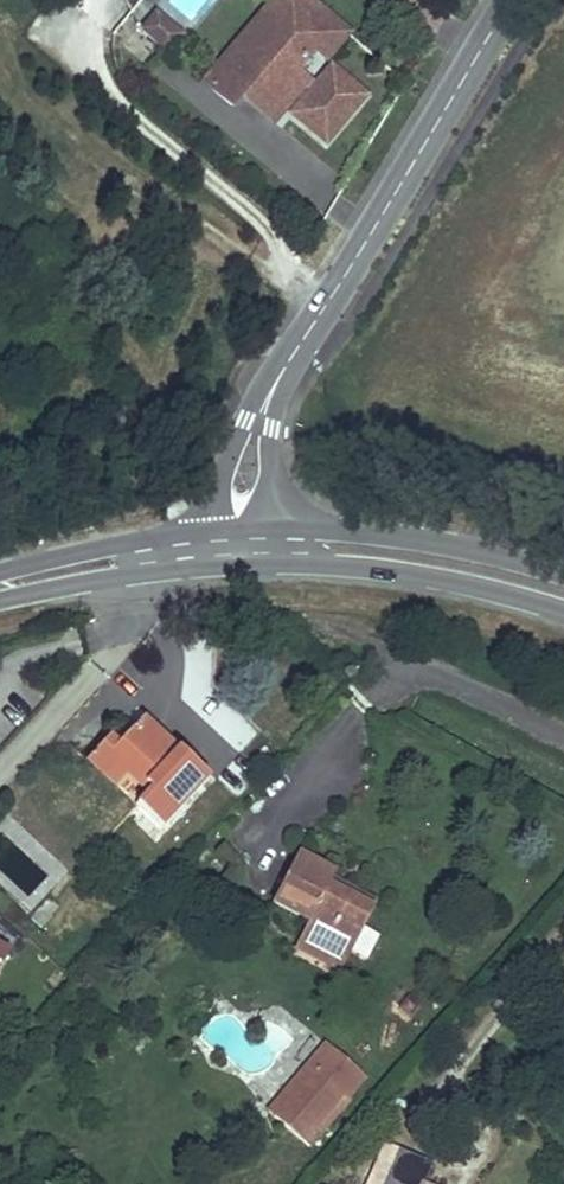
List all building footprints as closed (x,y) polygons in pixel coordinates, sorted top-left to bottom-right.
[(282,24),(254,58),(235,43),(209,75),(216,81),(203,96),(229,118),(238,107),(262,127),(285,98),(293,105),(296,107),(284,122),(324,155),(368,102),(328,69),(311,90),(295,77),(310,59),(315,64),(340,33),(301,0),(279,0),(269,12),(282,24)] [(279,0),(271,0),(235,43),(254,58),(282,24),(269,12),(279,0)] [(180,42),(151,18),(136,36),(165,60),(180,42)] [(340,33),(315,64),(324,71),(350,40),(340,33)] [(216,81),(209,75),(196,91),(203,96),(216,81)] [(293,105),(285,98),(262,127),(270,133),(293,105)] [(141,710),(114,738),(107,747),(127,766),(147,784),(134,799),(159,821),(207,771),(141,710)] [(127,766),(107,747),(114,738),(105,732),(84,753),(113,780),(127,766)] [(350,966),(374,914),(331,893),(336,878),(297,860),(275,909),(314,928),(307,945),(350,966)] [(9,945),(0,940),(0,962),(9,945)] [(364,1079),(325,1045),(268,1110),(303,1140),(343,1094),(348,1098),(364,1079)]
